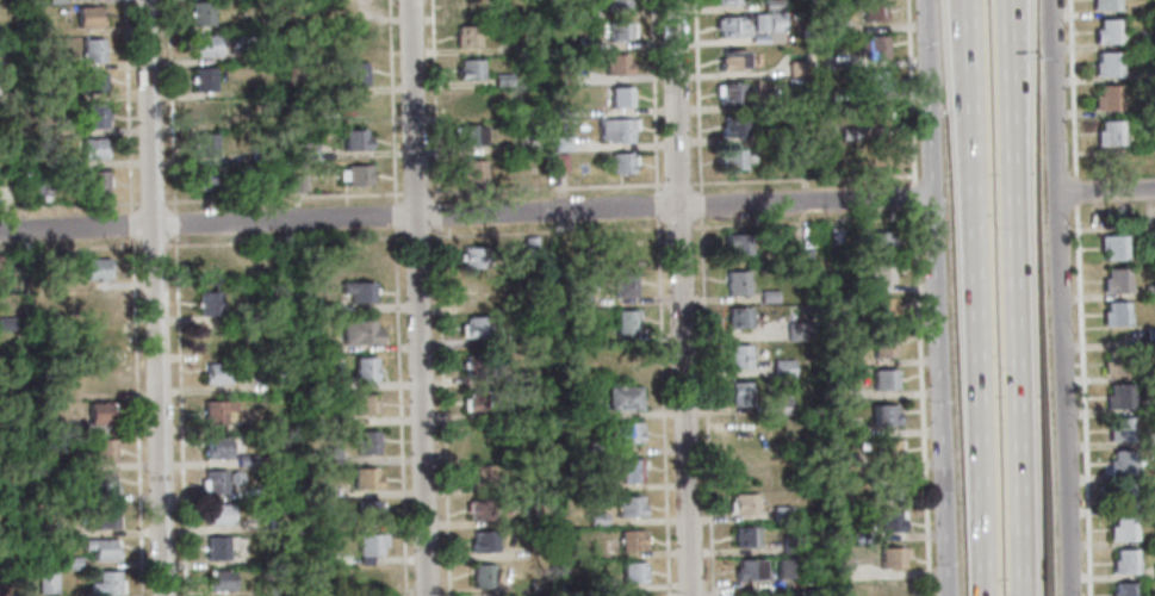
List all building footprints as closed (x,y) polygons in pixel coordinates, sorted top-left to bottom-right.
[(459,1),(459,0),(479,0),(479,13),(455,14),(455,2),(459,1)] [(609,11),(609,0),(629,0),(629,4),(628,4),(628,10),(609,11)] [(765,11),(764,0),(781,0),(782,11),(765,11)] [(863,21),(862,0),(884,0),(884,20),(863,21)] [(1092,11),(1092,0),(1118,0),(1118,11),(1092,11)] [(212,2),(212,25),(192,26),(191,2),(212,2)] [(80,29),(105,26),(104,6),(79,7),(80,29)] [(595,7),(595,18),(579,19),(578,7),(595,7)] [(516,8),(533,8),(533,20),(516,21),(516,8)] [(784,30),(755,31),(753,14),(769,14),(769,13),(783,13),(784,30)] [(719,18),(741,17),(741,25),(749,25),(750,37),(719,38),(719,29),(716,29),(716,20),(719,20),(719,18)] [(1120,31),(1120,43),(1093,44),(1093,30),(1099,30),(1099,20),(1118,20),(1118,31),(1120,31)] [(610,39),(609,21),(629,21),(629,24),(633,24),(634,37),(631,37),(631,38),(619,38),(619,41),(613,41),(613,39),(610,39)] [(843,33),(827,33),(826,23),(843,21),(843,33)] [(478,26),(478,46),(458,48),(457,36),(458,36),(457,27),(478,26)] [(368,51),(368,29),(343,29),(343,51),(368,51)] [(811,39),(801,39),(800,29),(809,29),(811,39)] [(193,44),(198,44),(197,36),(217,35),(217,55),(193,56),(193,44)] [(865,60),(865,50),(858,50),(858,39),(865,39),(865,37),(886,36),(887,60),(865,60)] [(578,50),(578,38),(596,37),(596,49),(578,50)] [(85,62),(106,61),(105,38),(83,38),(85,62)] [(721,58),(724,58),(724,52),(746,51),(746,70),(721,72),(721,58)] [(1119,64),(1119,76),(1093,77),(1093,63),(1097,62),(1097,54),(1118,54),(1118,64),(1119,64)] [(629,74),(606,75),(606,56),(626,55),(626,63),(629,62),(629,74)] [(458,81),(458,69),(460,69),(460,61),(482,61),(482,80),(458,81)] [(790,77),(790,63),(806,62),(807,76),(790,77)] [(346,87),(346,63),(366,63),(366,86),(346,87)] [(213,68),(215,91),(194,92),(193,69),(213,68)] [(570,85),(554,86),(553,68),(569,68),(570,85)] [(81,92),(106,91),(105,70),(80,73),(81,92)] [(887,92),(862,92),(861,72),(883,72),(883,79),(887,79),(887,92)] [(495,74),(510,74),(511,86),(495,87),(495,74)] [(721,83),(741,82),(743,104),(721,104),(721,95),(716,95),(716,86),(721,86),(721,83)] [(1119,108),(1093,110),(1093,95),(1098,95),(1097,87),(1117,86),(1118,98),(1119,98),(1119,108)] [(632,107),(613,108),(611,88),(631,87),(632,107)] [(482,91),(460,91),(460,114),(482,114),(482,91)] [(788,95),(806,95),(807,110),(789,111),(788,95)] [(198,103),(218,101),(219,119),(199,120),(198,103)] [(86,129),(108,128),(107,104),(86,105),(86,129)] [(571,117),(554,118),(554,106),(571,105),(571,117)] [(865,128),(864,107),(886,107),(887,126),(865,128)] [(747,136),(724,136),(722,125),(726,124),(725,118),(746,117),(747,136)] [(236,118),(253,118),(253,130),(237,131),(236,118)] [(601,120),(637,119),(637,129),(633,129),(633,136),(632,136),(632,143),(608,144),(608,139),(601,139),(601,120)] [(1095,131),(1099,131),(1099,122),(1120,120),(1120,132),(1122,132),(1122,144),(1095,145),(1095,131)] [(453,129),(460,128),(460,126),(482,126),(483,145),(459,147),(459,138),(453,138),(453,129)] [(840,139),(840,129),(858,128),(858,139),(840,139)] [(343,131),(365,130),(365,137),(368,137),(370,150),(344,150),(343,131)] [(195,135),(216,134),(217,157),(195,159),(195,135)] [(517,136),(536,135),(538,151),(518,153),(517,136)] [(554,151),(554,136),(571,136),(572,151),(554,151)] [(83,159),(107,157),(107,137),(82,138),(83,159)] [(298,161),(297,143),(316,143),(316,160),(298,161)] [(253,162),(253,150),(269,149),(269,161),(253,162)] [(745,169),(726,170),(726,150),(745,150),(745,155),(753,155),(753,162),(745,162),(745,169)] [(555,172),(554,154),(566,154),(567,172),(555,172)] [(633,173),(611,174),(610,154),(632,154),(633,157),(635,157),(635,164),(633,164),(633,173)] [(799,175),(797,157),(811,156),(812,175),(799,175)] [(485,181),(460,181),(460,169),(464,169),(464,162),(484,161),(485,181)] [(370,164),(370,185),(347,186),(347,166),(370,164)] [(197,190),(197,178),(200,178),(200,169),(221,168),(222,188),(197,190)] [(86,194),(110,194),(110,169),(86,169),(86,194)] [(292,192),(291,175),(304,175),(304,192),(292,192)] [(30,201),(45,203),(45,186),(31,186),(30,201)] [(828,244),(828,228),(840,228),(842,244),(828,244)] [(865,232),(892,232),(892,244),(888,244),(888,252),(867,253),(865,232)] [(1144,232),(1154,232),(1154,249),(1145,250),(1144,232)] [(726,235),(752,234),(752,254),(726,255),(726,235)] [(1098,236),(1125,235),(1125,248),(1124,248),(1124,260),(1103,260),(1103,250),(1099,250),(1098,236)] [(526,255),(526,237),(536,237),(536,255),(526,255)] [(638,263),(638,239),(617,239),(617,263),(638,263)] [(462,248),(486,248),(486,268),(462,268),(462,248)] [(809,248),(809,265),(794,265),(794,248),(809,248)] [(110,279),(86,279),(85,260),(110,260),(110,279)] [(890,263),(890,285),(869,285),(869,263),(890,263)] [(1128,293),(1101,293),(1100,279),(1105,279),(1105,269),(1125,269),(1125,281),(1128,281),(1128,293)] [(727,272),(749,272),(749,294),(727,294),(727,272)] [(615,298),(615,274),(635,273),(635,298),(615,298)] [(488,280),(465,280),(465,303),(488,303),(488,280)] [(341,293),(341,284),(373,283),(374,303),(352,303),(352,293),(341,293)] [(1143,286),(1154,285),(1154,297),(1143,298),(1143,286)] [(577,308),(563,308),(563,291),(576,291),(577,308)] [(762,291),(777,291),(777,303),(762,303),(762,291)] [(91,316),(91,292),(111,292),(111,316),(91,316)] [(200,315),(199,293),(221,293),(221,315),(200,315)] [(893,306),(893,318),(867,318),(867,299),(889,299),(889,306),(893,306)] [(1126,313),(1126,325),(1100,327),(1100,312),(1104,312),(1104,303),(1125,302),(1125,313),(1126,313)] [(339,315),(318,315),(318,303),(339,303),(339,315)] [(750,309),(750,328),(729,328),(729,309),(750,309)] [(617,333),(617,311),(638,311),(638,333),(617,333)] [(13,330),(0,331),(0,318),(13,317),(13,330)] [(461,337),(460,324),(468,324),(468,318),(489,317),(489,337),(461,337)] [(859,319),(861,330),(843,330),(843,319),(859,319)] [(343,344),(343,322),(374,321),(375,328),(380,328),(380,344),(343,344)] [(813,323),(813,341),(788,341),(788,323),(813,323)] [(88,328),(88,350),(112,350),(112,328),(88,328)] [(1143,329),(1154,329),(1154,346),(1143,347),(1143,329)] [(873,356),(873,335),(893,334),(893,356),(873,356)] [(337,353),(318,353),(318,342),(337,342),(337,353)] [(729,346),(750,344),(751,367),(731,368),(729,346)] [(1128,374),(1100,375),(1100,362),(1106,362),(1105,353),(1125,352),(1126,364),(1128,364),(1128,374)] [(466,375),(466,356),(489,355),(489,375),(466,375)] [(355,381),(355,358),(377,358),(377,380),(355,381)] [(772,360),(793,360),(793,377),(772,377),(772,360)] [(203,365),(226,365),(226,384),(203,385),(203,365)] [(893,370),(893,390),(871,391),(871,370),(893,370)] [(337,389),(318,389),(318,377),(337,377),(337,389)] [(731,384),(750,384),(751,405),(731,405),(731,384)] [(1103,396),(1106,396),(1106,385),(1128,385),(1128,397),(1129,397),(1129,408),(1103,409),(1103,396)] [(608,410),(608,387),(640,386),(640,410),(608,410)] [(461,399),(468,399),(468,391),(491,391),(491,411),(462,411),(461,399)] [(354,415),(354,395),(377,395),(377,414),(354,415)] [(566,401),(582,399),(582,417),(566,417),(566,401)] [(788,415),(770,415),(770,401),(788,401),(788,415)] [(205,424),(205,402),(234,402),(234,411),(223,411),(223,423),(205,424)] [(88,424),(88,404),(113,404),(113,423),(88,424)] [(895,412),(895,424),(870,426),(870,405),(892,405),(892,412),(895,412)] [(347,427),(330,427),(330,416),(347,416),(347,427)] [(1104,428),(1109,428),(1109,418),(1130,418),(1130,430),(1131,429),(1131,441),(1105,442),(1104,428)] [(732,420),(732,443),(759,443),(759,420),(732,420)] [(234,432),(234,421),(249,421),(249,430),(234,432)] [(83,436),(64,436),(64,423),(82,423),(83,436)] [(610,442),(609,426),(615,426),(615,424),(640,423),(641,442),(610,442)] [(470,428),(470,453),(493,453),(493,428),(470,428)] [(358,455),(356,433),(377,432),(378,454),(358,455)] [(229,439),(229,459),(205,459),(205,439),(229,439)] [(606,455),(588,455),(588,440),(604,439),(606,455)] [(94,462),(94,441),(114,441),(114,462),(94,462)] [(873,442),(895,441),(896,459),(874,460),(873,442)] [(319,448),(339,448),(339,464),(319,464),(319,448)] [(1131,462),(1131,474),(1105,476),(1105,461),(1109,461),(1109,452),(1129,452),(1129,462),(1131,462)] [(238,455),(254,455),(254,467),(238,467),(238,455)] [(55,470),(38,471),(38,459),(55,459),(55,470)] [(836,473),(836,459),(853,459),(853,473),(836,473)] [(621,483),(621,460),(641,460),(641,483),(621,483)] [(470,486),(470,467),(490,466),(490,486),(470,486)] [(378,476),(378,489),(353,489),(353,468),(375,468),(375,476),(378,476)] [(224,471),(225,493),(206,493),(206,491),(200,491),(200,480),(206,480),(206,471),(224,471)] [(229,474),(234,471),(240,472),(243,479),(240,485),(234,486),(228,482),(229,474)] [(91,493),(91,473),(111,473),(111,482),(114,482),(114,493),(91,493)] [(896,476),(896,499),(876,499),(876,476),(896,476)] [(606,492),(589,492),(589,477),(606,477),(606,492)] [(502,482),(516,482),(516,493),(502,495),(502,482)] [(1130,496),(1130,508),(1104,509),(1104,495),(1107,495),(1107,485),(1128,484),(1128,497),(1130,496)] [(728,502),(733,502),(733,495),(756,495),(756,514),(728,515),(728,502)] [(617,517),(617,498),(639,497),(639,504),(642,504),(642,517),(617,517)] [(847,498),(863,498),(863,509),(847,509),(847,498)] [(359,523),(358,502),(378,501),(379,523),(359,523)] [(470,501),(492,501),(492,520),(470,520),(470,501)] [(207,505),(230,504),(231,524),(207,524),(207,505)] [(117,528),(97,528),(97,507),(117,505),(117,528)] [(772,508),(789,507),(789,522),(772,522),(772,508)] [(899,511),(899,524),(899,532),(873,533),(873,511),(899,511)] [(269,530),(269,514),(286,514),(286,530),(269,530)] [(589,514),(606,514),(606,526),(589,526),(589,514)] [(1132,529),(1132,541),(1106,541),(1106,527),(1111,527),(1111,517),(1130,517),(1131,529),(1132,529)] [(57,536),(42,536),(42,522),(57,521),(57,536)] [(756,527),(756,547),(735,547),(734,527),(756,527)] [(495,532),(495,552),(472,552),(471,541),(474,541),(474,533),(495,532)] [(620,532),(644,532),(644,551),(620,551),(620,532)] [(864,533),(864,544),(849,545),(849,533),(864,533)] [(385,546),(380,546),(380,554),(358,554),(358,535),(385,535),(385,546)] [(799,536),(799,553),(782,554),(781,538),(799,536)] [(207,560),(207,538),(226,538),(228,560),(207,560)] [(82,540),(117,540),(117,560),(93,560),(93,550),(82,550),(82,540)] [(876,548),(899,548),(899,569),(876,570),(876,548)] [(1109,561),(1113,561),(1112,551),(1134,550),(1134,561),(1135,561),(1135,573),(1110,575),(1109,561)] [(2,557),(21,557),(23,570),(4,570),(2,557)] [(60,570),(60,558),(79,558),(79,570),(60,570)] [(776,578),(776,559),(795,559),(795,578),(776,578)] [(734,569),(738,567),(738,560),(760,560),(760,579),(735,579),(734,569)] [(645,582),(622,582),(622,563),(645,563),(645,582)] [(472,565),(492,565),(492,588),(473,588),(472,565)] [(384,567),(358,567),(358,588),(384,588),(384,567)] [(209,582),(212,582),(212,571),(232,571),(232,590),(209,590),(209,582)] [(110,595),(98,595),(89,595),(89,584),(98,584),(98,572),(118,572),(118,581),(123,581),(123,592),(118,592),(118,595),(110,595)] [(57,594),(38,594),(38,575),(57,573),(57,594)] [(611,578),(611,595),(595,595),(594,579),(611,578)] [(529,581),(546,581),(546,592),(529,592),(529,581)] [(1136,595),(1109,595),(1109,594),(1112,594),(1112,584),(1132,583),(1132,595),(1136,595)] [(899,584),(899,595),(880,595),(880,585),(899,584)] [(287,586),(287,595),(268,595),(267,586),(287,586)]
